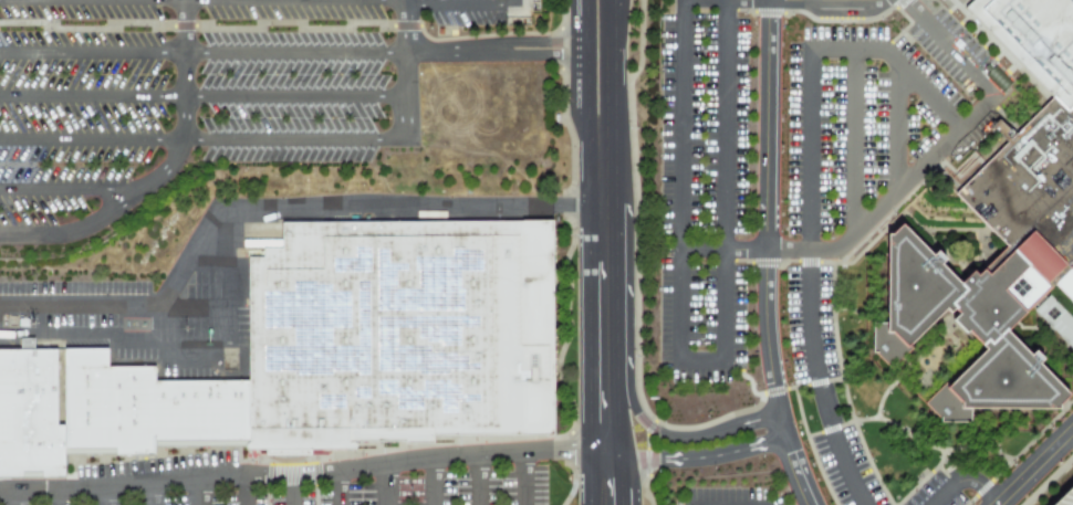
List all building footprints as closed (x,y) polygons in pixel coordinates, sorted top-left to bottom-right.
[(963,8),(1064,109),(1072,101),(1072,0),(971,0),(963,8)] [(1065,112),(1072,104),(1072,299),(1059,285),(1015,327),(1072,385),(1072,391),(1062,403),(962,403),(947,385),(986,347),(947,308),(911,340),(888,323),(890,234),(905,221),(959,280),(1000,239),(952,191),(1051,97),(1065,112)] [(348,451),(348,431),(553,430),(553,222),(282,223),(282,250),(248,250),(249,382),(249,442),(249,452),(348,451)] [(249,382),(249,442),(157,442),(157,455),(115,455),(115,449),(65,449),(65,428),(65,348),(110,348),(110,368),(156,368),(156,383),(249,382)] [(65,467),(0,468),(0,351),(59,351),(59,428),(65,428),(65,449),(65,467)] [(1058,504),(1072,490),(1072,504),(1058,504)]
